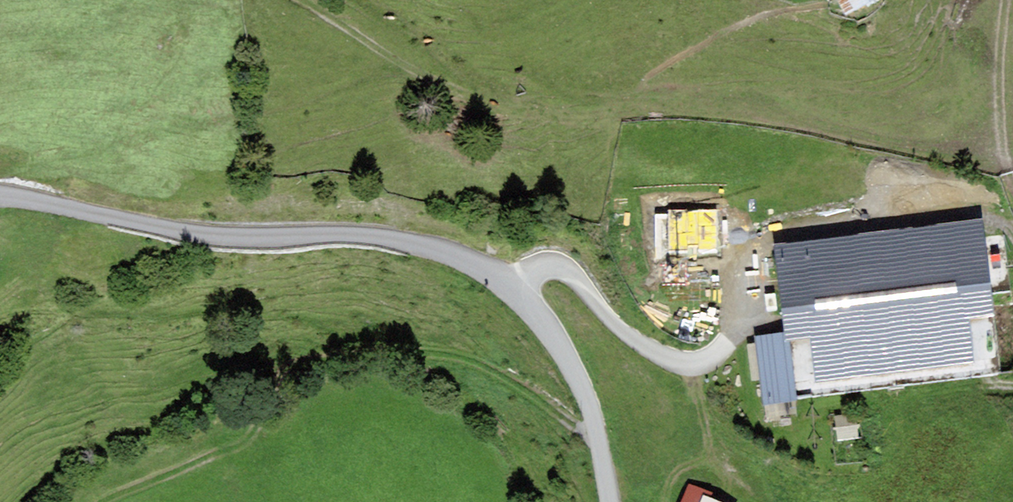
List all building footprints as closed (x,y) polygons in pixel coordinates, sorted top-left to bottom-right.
[(831,20),(866,2),(865,0),(822,0),(831,20)] [(984,219),(773,244),(784,333),(785,340),(790,340),(811,337),(817,381),(975,362),(970,318),(996,315),(984,219)] [(798,401),(790,340),(785,340),(784,333),(754,337),(763,406),(798,401)] [(711,498),(713,493),(689,483),(681,501),(700,501),(703,495),(711,498)]
